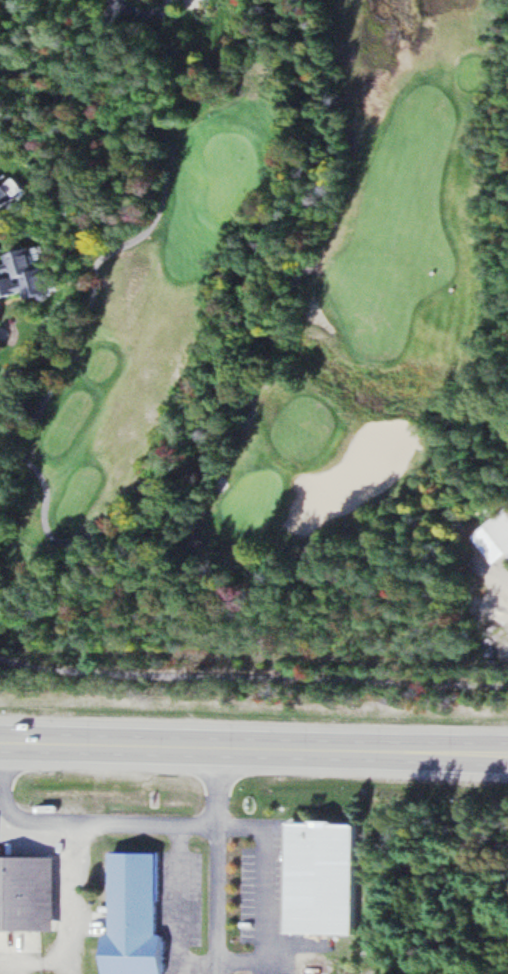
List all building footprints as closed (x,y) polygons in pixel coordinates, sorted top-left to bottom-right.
[(18,198),(3,177),(0,179),(0,211),(18,198)] [(9,263),(0,265),(0,290),(2,299),(26,293),(27,300),(55,294),(49,267),(40,269),(36,248),(7,255),(9,263)] [(476,536),(497,566),(507,558),(507,513),(476,536)] [(362,823),(293,823),(292,935),(361,935),(362,823)] [(169,935),(162,935),(163,854),(115,853),(114,934),(110,934),(109,973),(168,973),(169,935)] [(0,857),(0,932),(59,932),(60,858),(0,857)]
